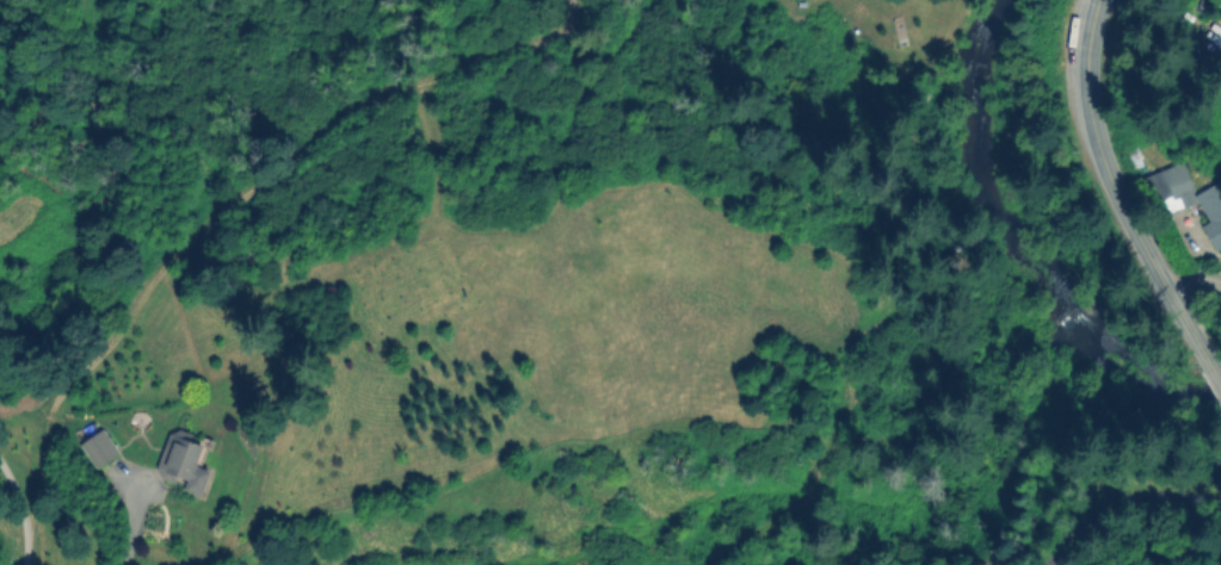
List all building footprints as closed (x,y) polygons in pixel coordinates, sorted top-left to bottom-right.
[(1216,181),(1196,192),(1179,159),(1147,176),(1160,201),(1174,193),(1183,210),(1197,202),(1207,221),(1199,225),(1212,249),(1220,244),(1220,190),(1216,181)] [(199,495),(208,469),(199,466),(209,441),(171,427),(153,475),(172,482),(175,475),(185,479),(182,488),(199,495)] [(118,453),(101,428),(78,443),(94,468),(118,453)]
